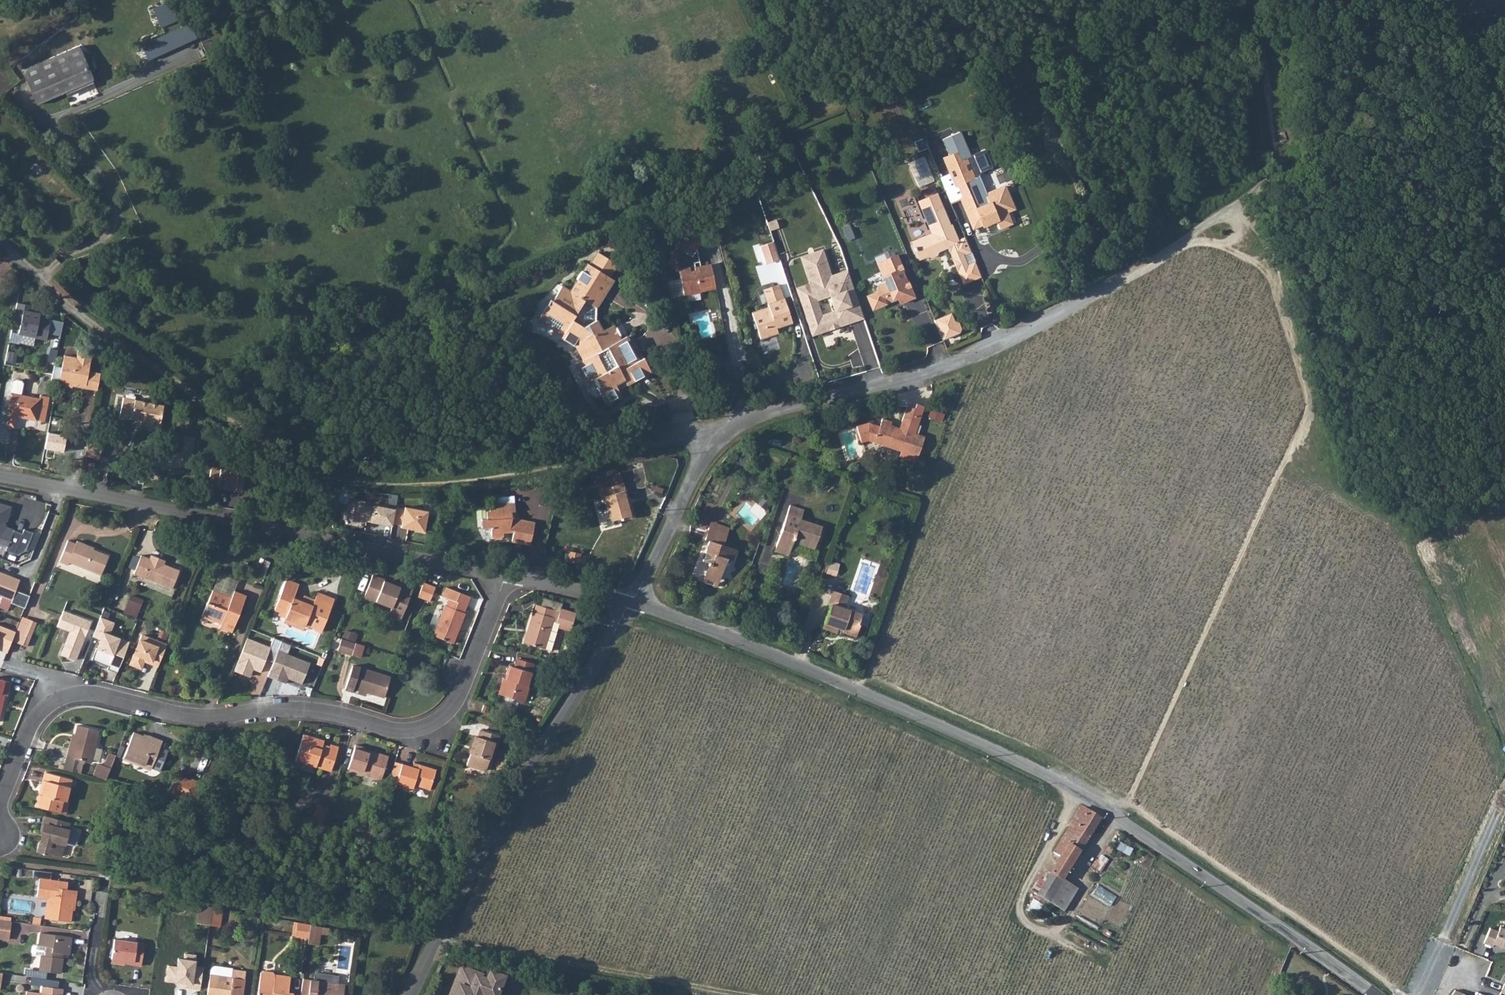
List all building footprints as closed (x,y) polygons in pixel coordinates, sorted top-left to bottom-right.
[(150,3),(157,17),(172,8),(168,0),(157,0),(150,3)] [(175,14),(172,8),(157,17),(158,21),(175,14)] [(192,30),(186,17),(138,39),(144,51),(192,30)] [(48,51),(30,58),(32,64),(22,68),(36,103),(89,82),(75,47),(50,57),(48,51)] [(962,199),(959,200),(972,229),(977,227),(976,225),(980,223),(982,228),(989,225),(988,222),(994,220),(998,230),(1011,224),(1006,213),(997,191),(985,196),(989,205),(975,211),(963,184),(975,179),(973,174),(976,164),(966,161),(962,153),(944,160),(955,187),(956,187),(962,199)] [(959,200),(962,199),(956,187),(955,187),(945,192),(950,204),(959,200)] [(1004,187),(997,191),(1006,213),(1014,210),(1004,187)] [(962,284),(980,277),(974,262),(967,265),(963,255),(957,241),(948,220),(944,222),(939,210),(922,217),(929,233),(911,241),(918,257),(927,253),(929,258),(938,255),(936,249),(946,245),(962,284)] [(771,223),(761,227),(764,234),(773,230),(771,223)] [(701,291),(701,288),(714,283),(708,262),(693,267),(692,263),(694,262),(693,258),(694,258),(692,249),(681,244),(689,230),(681,226),(671,247),(672,251),(667,253),(674,272),(677,272),(679,278),(685,296),(701,291)] [(699,235),(689,230),(681,244),(692,249),(699,235)] [(957,241),(963,255),(970,252),(964,238),(957,241)] [(775,262),(768,245),(756,250),(763,267),(775,262)] [(818,250),(797,259),(808,285),(795,290),(812,333),(817,335),(829,330),(830,326),(835,324),(839,326),(847,322),(848,320),(860,316),(843,270),(829,276),(818,250)] [(607,260),(594,251),(586,266),(600,274),(607,260)] [(867,306),(871,308),(875,308),(878,308),(885,305),(887,304),(889,304),(891,301),(894,300),(894,303),(896,305),(910,300),(904,284),(902,285),(897,274),(899,273),(892,257),(881,261),(885,272),(877,275),(881,283),(872,287),(872,290),(868,291),(866,294),(865,297),(865,303),(867,306)] [(608,279),(600,274),(586,266),(582,264),(574,279),(600,294),(608,279)] [(1154,279),(1150,273),(1134,281),(1138,288),(1154,279)] [(685,296),(679,278),(668,282),(675,300),(685,296)] [(598,371),(603,381),(601,383),(612,402),(626,394),(617,380),(615,375),(623,371),(626,375),(628,380),(649,368),(639,352),(634,355),(620,331),(617,332),(611,336),(604,324),(600,326),(595,318),(581,326),(570,319),(581,299),(594,305),(600,294),(574,279),(566,292),(557,287),(549,302),(544,304),(536,318),(563,333),(564,335),(571,339),(577,341),(584,352),(578,354),(590,375),(598,371)] [(776,285),(760,292),(765,306),(781,299),(776,285)] [(751,315),(761,342),(778,335),(776,329),(791,323),(781,299),(765,306),(766,309),(751,315)] [(36,339),(47,341),(51,318),(40,316),(41,313),(24,310),(19,335),(13,333),(10,342),(34,346),(36,339)] [(948,319),(931,326),(939,345),(956,338),(958,334),(955,328),(951,326),(948,319)] [(617,332),(610,320),(604,324),(611,336),(617,332)] [(637,341),(644,351),(655,343),(647,333),(637,341)] [(92,352),(78,349),(77,356),(66,354),(60,383),(73,386),(74,384),(77,385),(79,383),(86,384),(88,370),(92,352)] [(585,377),(590,375),(578,354),(573,357),(585,377)] [(54,381),(60,381),(62,366),(55,366),(54,381)] [(101,373),(88,370),(86,384),(85,387),(97,389),(101,373)] [(623,371),(615,375),(617,380),(626,375),(623,371)] [(11,378),(3,425),(13,427),(15,416),(40,421),(45,394),(36,392),(36,394),(18,391),(20,380),(19,378),(13,377),(11,378)] [(164,406),(123,398),(120,417),(161,425),(164,406)] [(872,424),(859,427),(862,443),(871,441),(903,452),(903,455),(901,460),(917,465),(927,438),(917,435),(926,407),(918,405),(915,412),(908,409),(901,427),(893,425),(893,423),(884,419),(881,427),(872,424)] [(693,410),(683,411),(683,419),(693,418),(693,410)] [(678,413),(671,415),(672,423),(680,421),(678,413)] [(143,468),(143,467),(132,463),(128,474),(139,477),(137,469),(143,468)] [(233,493),(237,470),(226,468),(226,471),(209,468),(206,485),(223,489),(222,491),(233,493)] [(595,485),(581,489),(584,500),(601,495),(608,519),(618,516),(619,520),(632,516),(624,489),(621,490),(619,481),(596,488),(595,485)] [(0,503),(0,544),(5,546),(4,551),(16,555),(28,551),(32,554),(38,533),(22,529),(20,532),(13,528),(11,532),(2,530),(10,505),(0,503)] [(487,528),(488,536),(492,540),(497,540),(500,536),(500,530),(510,531),(508,542),(528,546),(532,524),(508,519),(508,513),(512,513),(512,503),(486,505),(486,511),(481,512),(482,519),(476,520),(477,528),(487,528)] [(352,518),(391,526),(391,524),(394,510),(372,506),(371,507),(357,504),(354,507),(352,518)] [(795,541),(817,549),(825,526),(803,517),(806,509),(793,504),(778,547),(791,551),(795,541)] [(403,509),(394,507),(394,510),(391,524),(400,526),(399,527),(408,529),(408,528),(414,529),(414,530),(423,532),(426,512),(403,507),(403,509)] [(734,526),(715,519),(712,526),(731,532),(734,526)] [(731,557),(736,559),(739,550),(728,545),(731,532),(712,526),(708,538),(712,540),(706,559),(714,563),(711,573),(724,577),(731,557)] [(69,563),(100,577),(108,558),(93,551),(92,554),(85,551),(88,547),(77,542),(75,545),(67,542),(58,562),(67,566),(69,563)] [(569,561),(581,563),(582,553),(570,551),(569,561)] [(179,575),(162,568),(163,564),(151,559),(150,562),(142,559),(134,577),(171,593),(179,575)] [(705,580),(721,586),(724,577),(711,573),(707,572),(705,580)] [(0,573),(0,597),(13,601),(11,604),(25,608),(29,597),(16,592),(20,580),(0,573)] [(235,591),(232,590),(236,580),(220,574),(213,590),(232,598),(235,591)] [(388,615),(400,620),(413,589),(401,583),(399,587),(384,581),(385,579),(373,574),(364,596),(391,607),(388,615)] [(300,587),(288,581),(275,609),(286,614),(283,621),(294,625),(295,622),(305,627),(306,626),(314,629),(314,631),(321,634),(336,603),(319,595),(316,602),(305,597),(303,602),(295,598),(300,587)] [(420,598),(432,601),(436,585),(424,582),(420,598)] [(465,618),(463,617),(471,599),(447,588),(443,598),(450,601),(446,610),(445,610),(434,637),(453,645),(465,618)] [(212,620),(212,618),(222,622),(220,628),(232,633),(247,596),(235,591),(232,598),(213,590),(202,616),(212,620)] [(841,627),(845,629),(844,631),(859,636),(862,627),(861,626),(864,617),(846,610),(851,597),(837,592),(832,604),(834,605),(826,627),(838,632),(841,627)] [(125,612),(137,617),(144,600),(132,595),(125,612)] [(526,642),(545,648),(553,621),(558,622),(557,624),(561,625),(571,628),(574,617),(535,605),(532,612),(530,612),(525,629),(530,631),(526,642)] [(91,622),(63,611),(56,627),(68,632),(59,655),(75,661),(91,622)] [(115,622),(100,616),(93,632),(100,635),(95,648),(112,655),(109,662),(117,666),(126,641),(110,635),(115,622)] [(22,617),(16,632),(13,642),(28,647),(37,623),(22,617)] [(561,625),(557,624),(558,622),(553,621),(545,648),(553,650),(561,625)] [(0,626),(0,653),(7,655),(13,642),(16,632),(0,626)] [(530,631),(525,629),(522,641),(526,642),(530,631)] [(166,642),(139,632),(127,664),(140,669),(143,662),(157,667),(166,642)] [(270,645),(246,636),(233,671),(249,676),(252,669),(260,672),(270,645)] [(355,642),(341,638),(337,650),(351,654),(355,642)] [(281,641),(267,677),(284,683),(286,679),(300,684),(308,663),(286,655),(290,645),(281,641)] [(363,645),(355,642),(351,654),(359,657),(363,645)] [(529,688),(527,687),(535,664),(517,659),(514,667),(510,665),(505,679),(503,678),(498,694),(524,703),(529,688)] [(354,687),(382,698),(390,678),(353,664),(344,688),(352,691),(354,687)] [(64,744),(59,765),(76,769),(79,756),(86,758),(95,727),(73,721),(71,730),(67,745),(64,744)] [(133,756),(149,762),(159,736),(146,731),(145,733),(131,728),(122,754),(131,757),(133,756)] [(491,748),(493,749),(498,734),(479,728),(477,736),(474,735),(465,764),(483,770),(491,748)] [(340,747),(331,743),(330,745),(315,740),(314,742),(313,741),(314,737),(303,733),(295,758),(332,770),(340,747)] [(387,761),(375,756),(375,754),(364,749),(366,747),(357,744),(348,768),(380,780),(387,761)] [(107,748),(101,760),(107,763),(113,750),(107,748)] [(90,769),(102,775),(104,772),(107,763),(101,760),(96,758),(90,769)] [(413,784),(427,789),(434,770),(417,764),(416,768),(402,763),(394,760),(386,784),(394,787),(396,781),(412,787),(413,784)] [(63,797),(69,776),(42,768),(37,785),(39,786),(39,790),(36,789),(33,801),(56,807),(59,796),(63,797)] [(198,782),(188,778),(187,782),(170,776),(163,793),(190,800),(198,782)] [(66,798),(63,797),(59,796),(56,807),(63,809),(66,798)] [(328,807),(318,803),(313,821),(321,824),(328,807)] [(1059,857),(1033,899),(1038,902),(1041,897),(1064,911),(1077,889),(1062,880),(1098,820),(1080,808),(1053,853),(1059,857)] [(65,818),(41,812),(37,826),(39,827),(38,829),(41,830),(40,837),(37,837),(34,847),(43,850),(43,849),(56,853),(60,840),(61,840),(61,839),(70,842),(72,841),(74,832),(73,830),(64,827),(63,826),(65,818)] [(130,844),(132,836),(115,832),(113,840),(130,844)] [(39,914),(64,918),(66,896),(69,896),(70,886),(61,885),(62,878),(33,874),(30,892),(41,893),(39,914)] [(204,903),(191,901),(188,921),(202,922),(204,903)] [(215,904),(204,903),(202,922),(212,924),(215,904)] [(303,919),(289,917),(288,930),(302,931),(303,919)] [(313,921),(303,919),(302,931),(301,936),(312,937),(313,921)] [(1500,929),(1491,926),(1485,941),(1494,945),(1495,942),(1503,946),(1504,944),(1504,926),(1502,925),(1500,929)] [(65,933),(35,929),(33,941),(28,941),(26,942),(26,948),(27,950),(36,950),(35,966),(55,969),(57,955),(54,955),(55,949),(64,950),(65,933)] [(127,962),(135,963),(138,940),(108,936),(105,957),(127,959),(127,962)] [(178,980),(186,980),(188,959),(155,954),(153,974),(178,977),(178,980)] [(239,966),(226,964),(226,962),(208,960),(204,963),(203,968),(201,991),(223,993),(223,994),(236,994),(239,966)] [(339,977),(331,976),(331,966),(308,963),(307,973),(297,971),(295,993),(303,994),(337,994),(339,977)] [(252,994),(287,994),(288,986),(283,986),(285,970),(269,968),(267,965),(258,964),(255,966),(252,994)] [(465,967),(453,994),(458,994),(464,983),(474,987),(479,977),(485,980),(484,982),(489,984),(491,978),(465,967)] [(507,980),(493,974),(491,978),(489,984),(484,982),(485,980),(479,977),(474,987),(464,983),(458,994),(501,994),(507,980)] [(61,993),(57,993),(58,985),(37,982),(36,990),(21,987),(20,994),(61,994),(61,993)]
